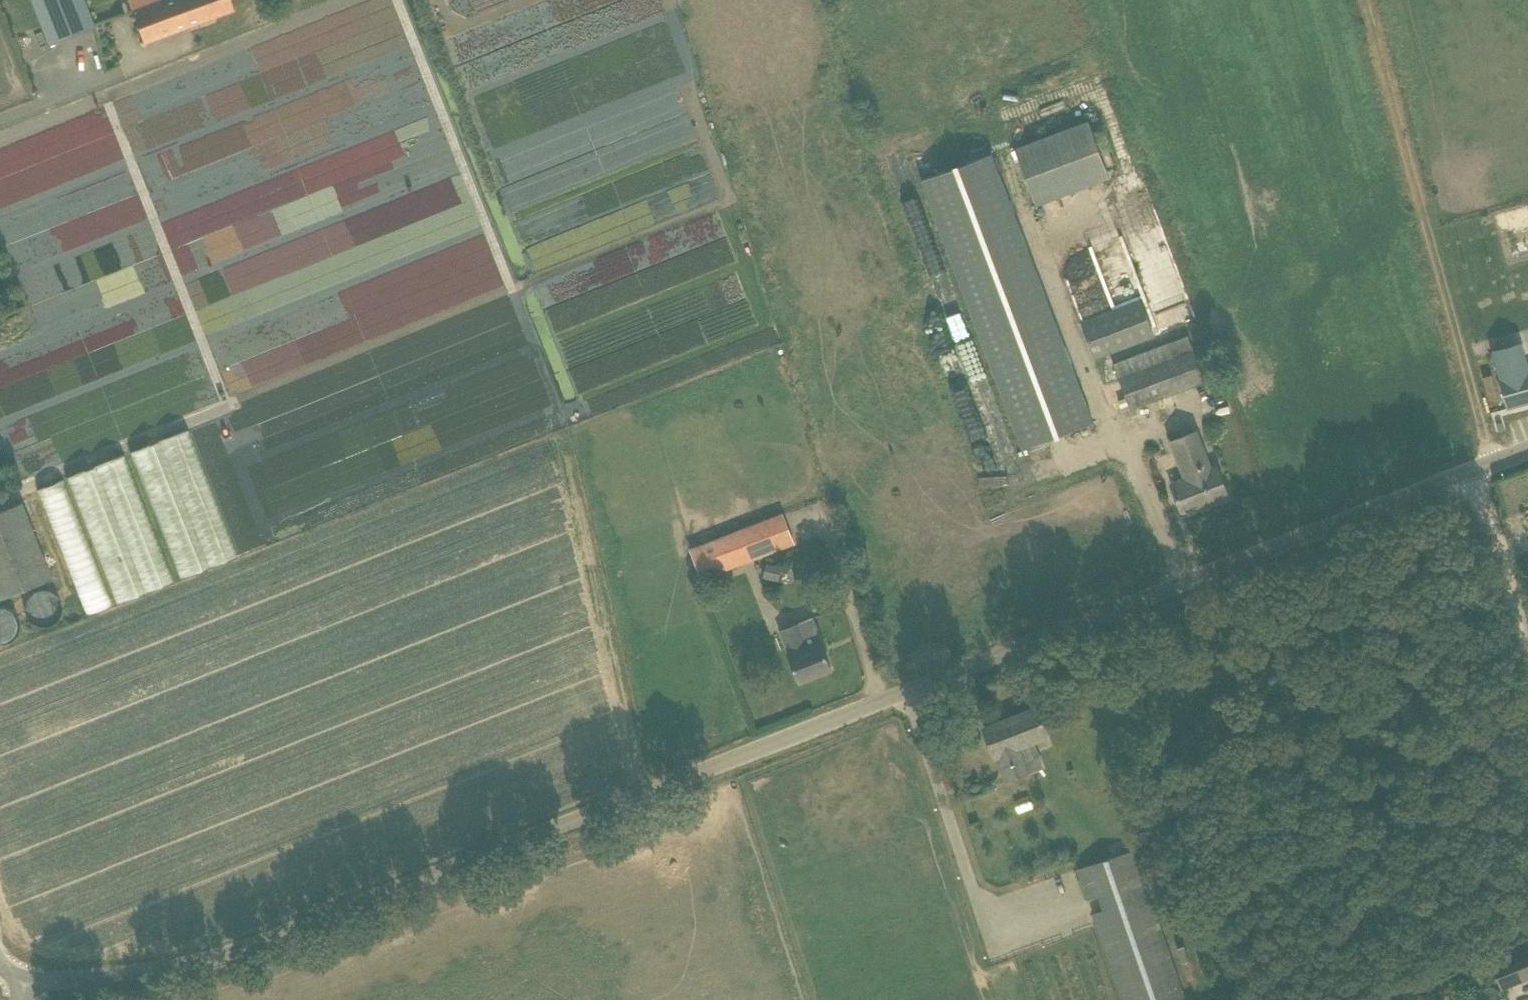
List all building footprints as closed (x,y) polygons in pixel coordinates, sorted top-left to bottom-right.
[(83,0),(30,0),(41,26),(48,45),(94,27),(83,0)] [(134,13),(144,41),(231,8),(228,0),(168,0),(134,13)] [(1088,121),(1015,148),(1036,206),(1110,179),(1088,121)] [(921,181),(1016,430),(1023,449),(1093,423),(1086,404),(993,154),(921,181)] [(1154,335),(1153,334),(1141,302),(1081,324),(1094,358),(1154,335)] [(1527,402),(1527,368),(1522,344),(1493,352),(1508,408),(1527,402)] [(1130,409),(1205,381),(1194,350),(1119,379),(1130,409)] [(232,558),(189,427),(129,446),(171,577),(232,558)] [(1171,484),(1182,512),(1203,504),(1204,507),(1229,498),(1217,467),(1211,469),(1197,431),(1171,441),(1186,479),(1171,484)] [(167,586),(127,454),(38,482),(79,613),(167,586)] [(0,510),(0,598),(51,578),(21,501),(0,510)] [(703,579),(742,564),(796,543),(784,512),(691,547),(703,579)] [(788,652),(800,682),(832,669),(822,644),(809,649),(799,624),(781,631),(790,652),(788,652)] [(1020,747),(1049,736),(1038,708),(1017,716),(1019,719),(1011,722),(1010,719),(984,729),(995,757),(997,756),(1007,781),(1030,772),(1020,747)] [(1134,850),(1132,851),(1133,855),(1082,873),(1081,868),(1079,869),(1089,900),(1101,896),(1105,910),(1094,914),(1124,999),(1185,999),(1134,850)] [(1493,965),(1503,988),(1527,978),(1527,951),(1493,965)]
